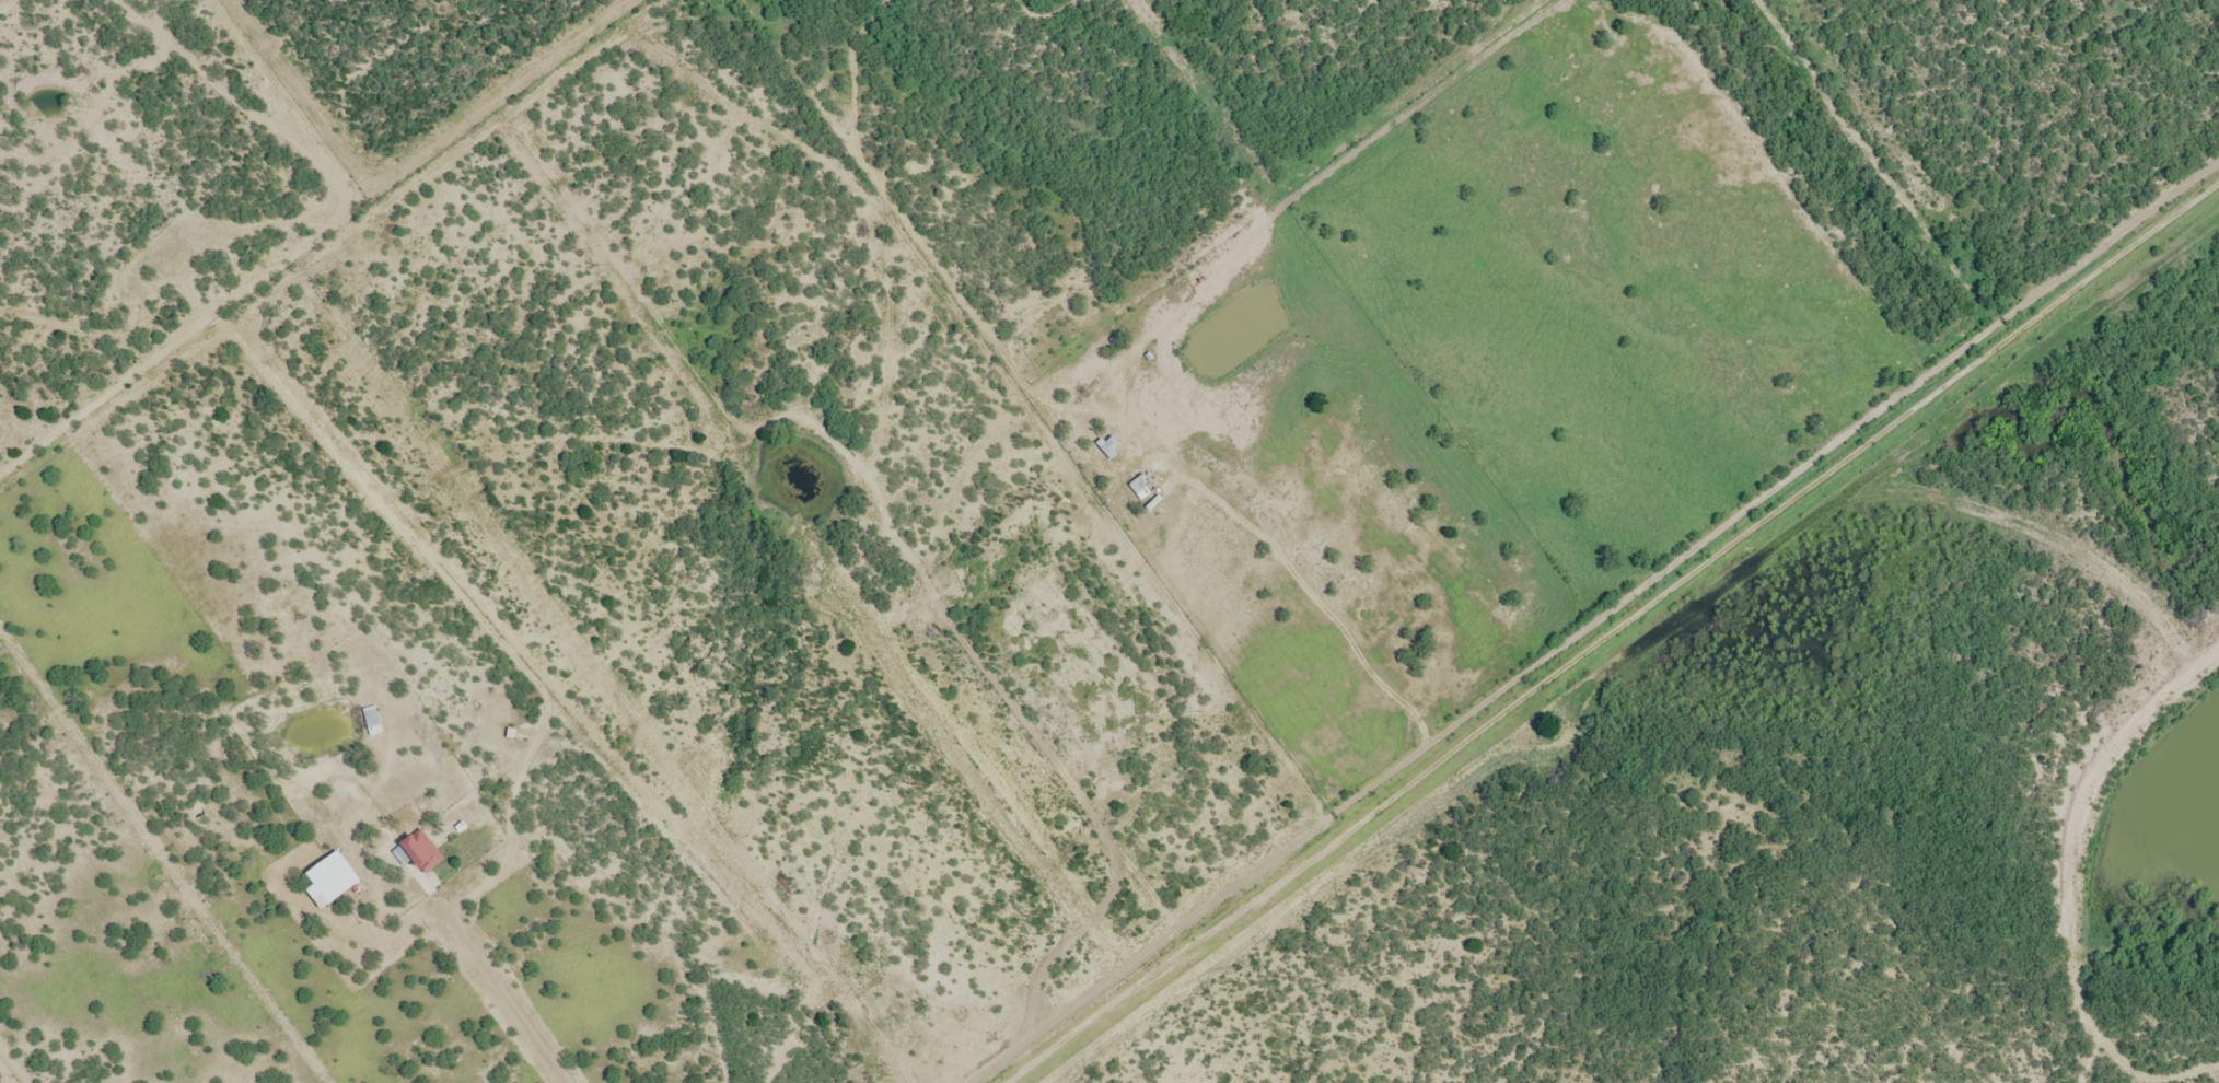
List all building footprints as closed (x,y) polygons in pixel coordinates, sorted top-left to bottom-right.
[(1158,492),(1149,474),(1131,483),(1141,501),(1158,492)] [(366,710),(371,736),(383,734),(378,708),(366,710)] [(413,859),(425,874),(444,858),(419,827),(392,850),(405,866),(413,859)] [(321,908),(361,882),(339,849),(306,871),(314,884),(308,889),(321,908)]
